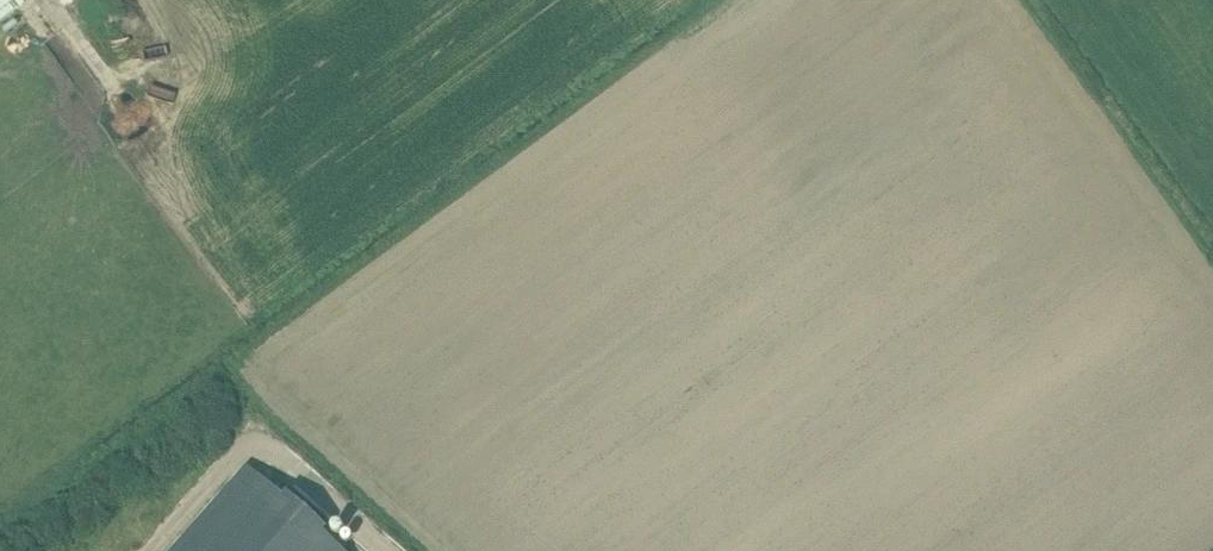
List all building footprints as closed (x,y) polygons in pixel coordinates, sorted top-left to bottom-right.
[(172,550),(344,550),(327,536),(329,534),(327,532),(328,531),(288,495),(284,499),(247,466),(172,550)]
